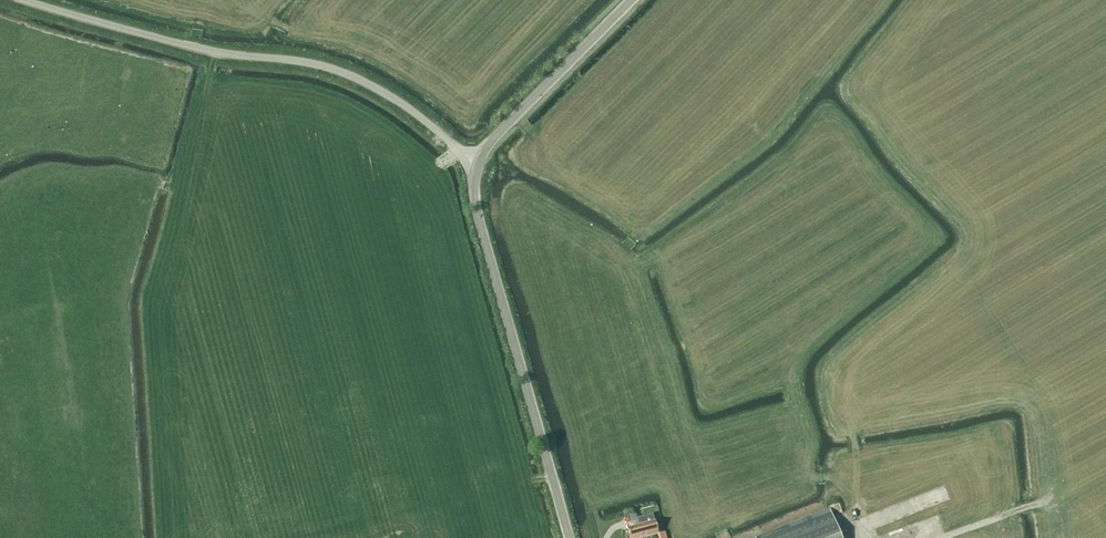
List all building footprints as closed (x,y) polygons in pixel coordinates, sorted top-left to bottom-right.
[(830,512),(762,537),(840,537),(830,512)] [(628,530),(630,537),(646,537),(658,535),(653,516),(637,520),(639,527),(628,530)]
